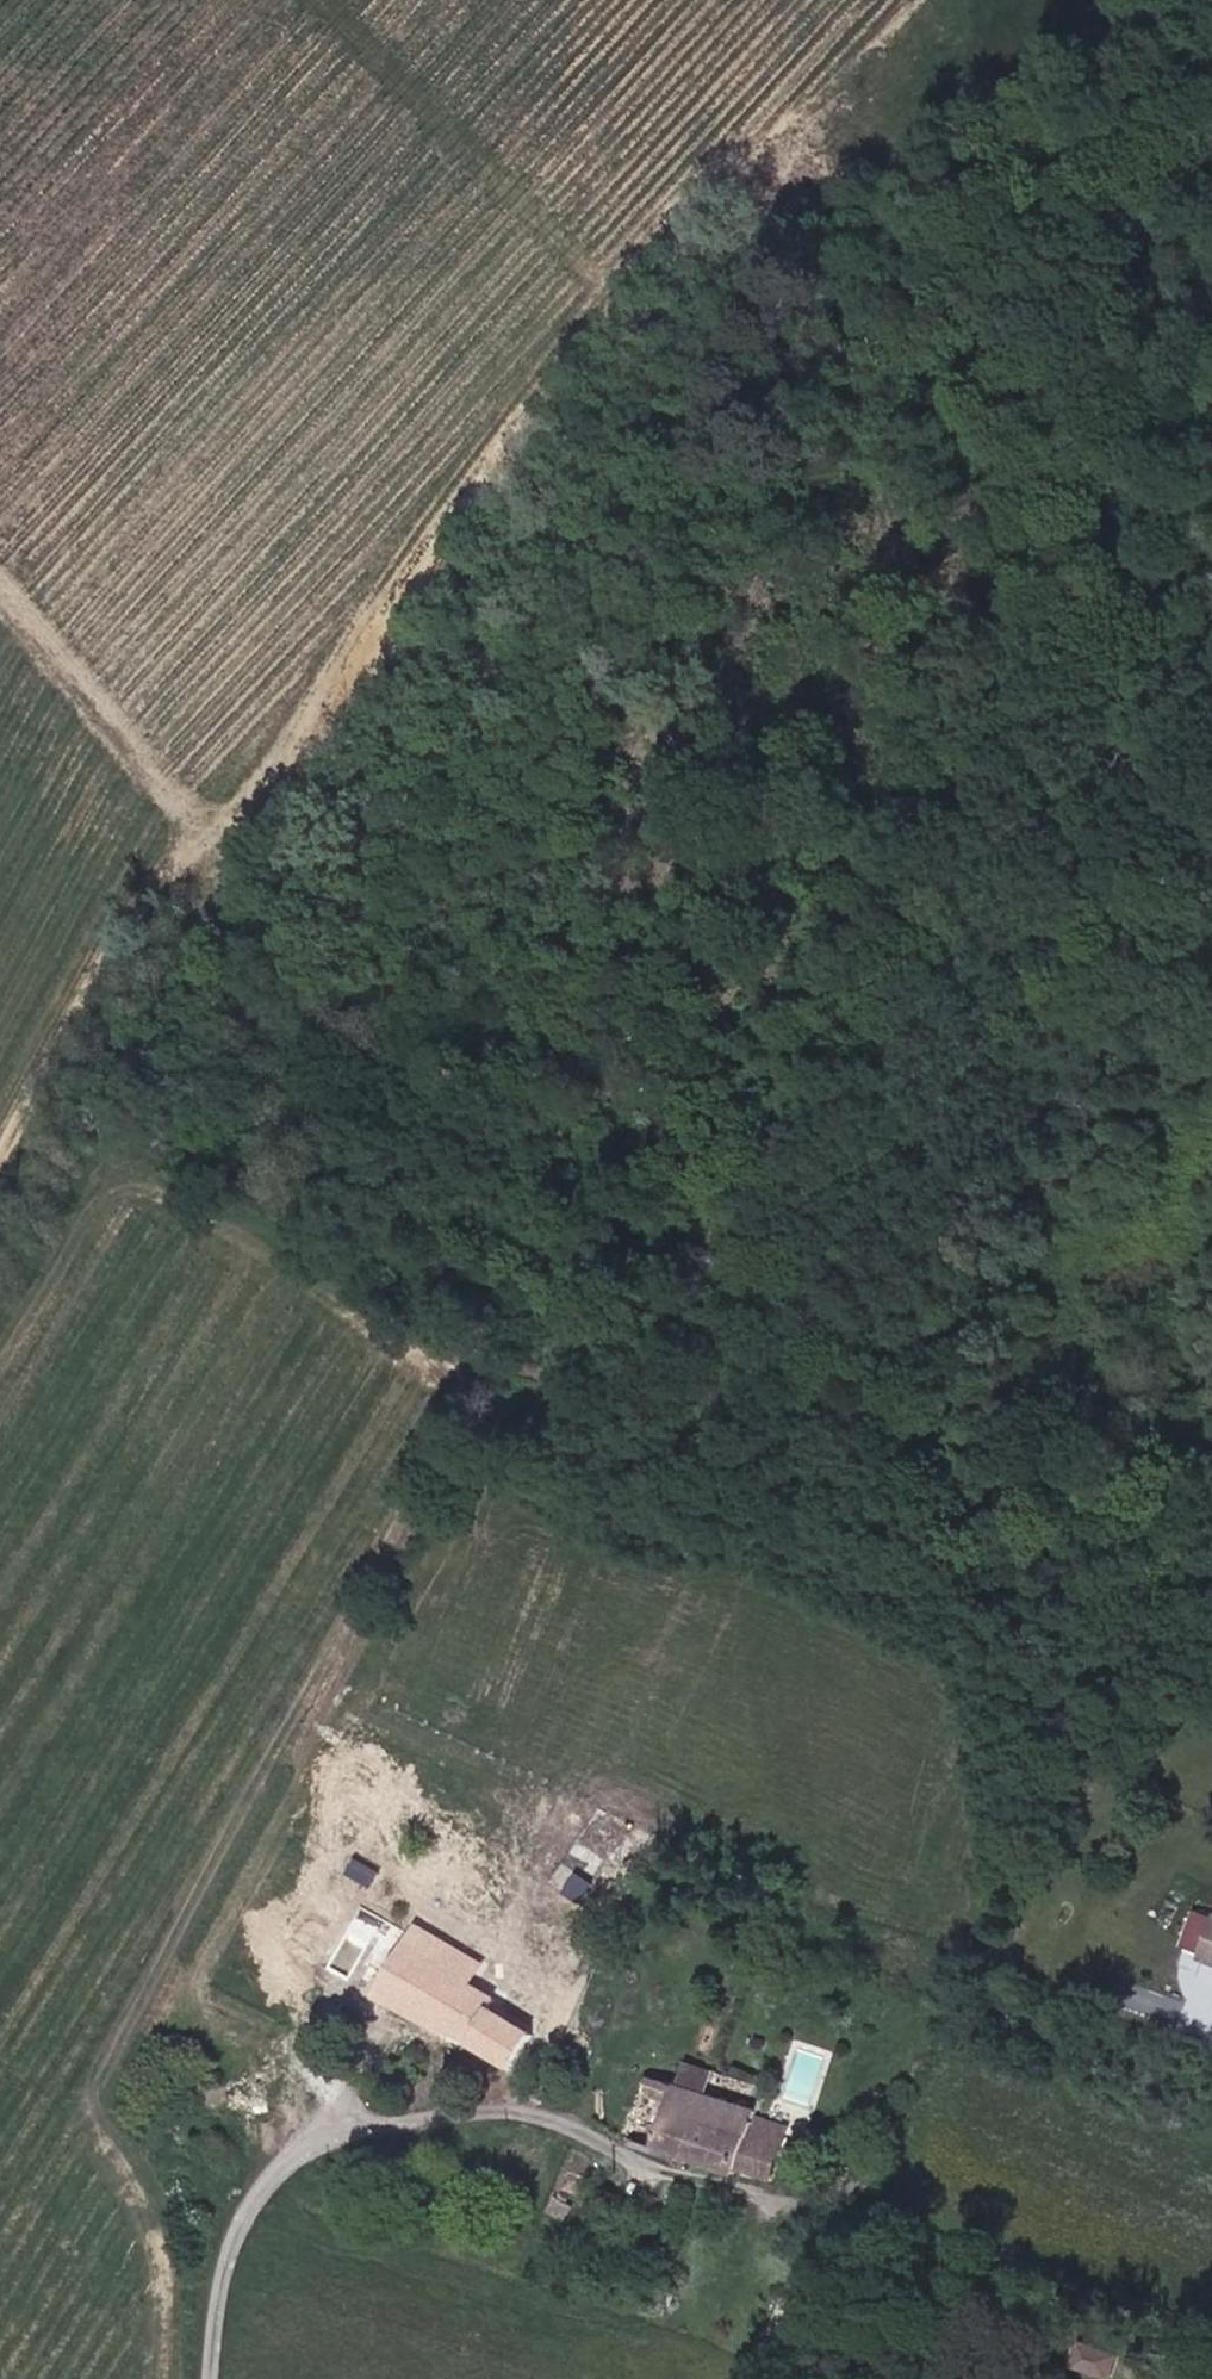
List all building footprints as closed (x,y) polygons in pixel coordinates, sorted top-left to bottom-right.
[(1211,1910),(1191,1949),(1211,1958),(1211,1910)] [(506,2067),(544,2005),(492,1971),(416,1921),(374,1991),(506,2067)] [(651,2151),(682,2162),(726,2178),(729,2171),(761,2183),(778,2132),(748,2120),(751,2115),(703,2099),(702,2099),(709,2074),(680,2066),(673,2089),(672,2089),(644,2081),(622,2140),(651,2151)] [(338,2120),(359,2115),(339,2102),(331,2115),(338,2120)] [(1108,2373),(1116,2351),(1082,2339),(1073,2361),(1108,2373)]
